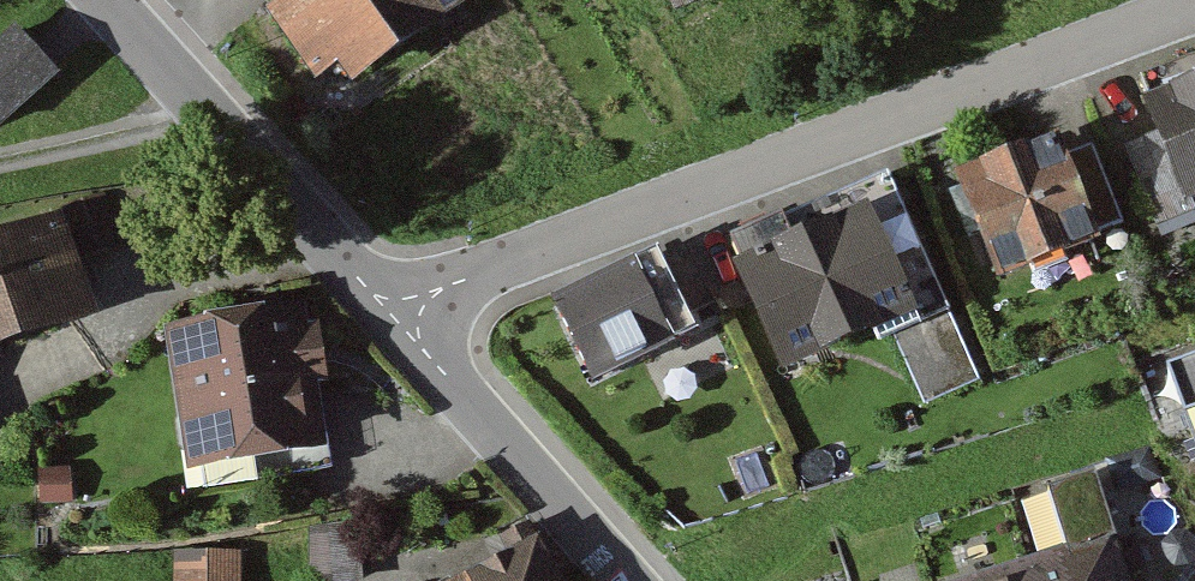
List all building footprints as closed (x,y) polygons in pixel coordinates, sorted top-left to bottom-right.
[(351,79),(464,0),(272,0),(265,4),(314,74),(337,58),(351,79)] [(675,10),(697,0),(671,0),(675,10)] [(60,70),(15,20),(0,34),(0,124),(60,70)] [(1146,118),(1185,216),(1194,212),(1194,99),(1146,118)] [(1083,216),(1057,155),(953,197),(993,292),(1096,249),(1083,216)] [(900,303),(866,222),(736,277),(784,390),(875,351),(862,320),(900,303)] [(61,231),(0,251),(0,356),(93,325),(61,231)] [(681,346),(649,275),(562,314),(594,385),(681,346)] [(172,344),(195,488),(333,466),(322,398),(335,396),(326,339),(313,341),(309,321),(172,344)] [(1194,403),(1194,348),(1166,359),(1184,407),(1194,403)] [(1120,546),(1010,580),(1131,580),(1120,546)] [(535,548),(471,580),(552,580),(535,548)] [(178,559),(179,580),(245,580),(244,557),(178,559)]
